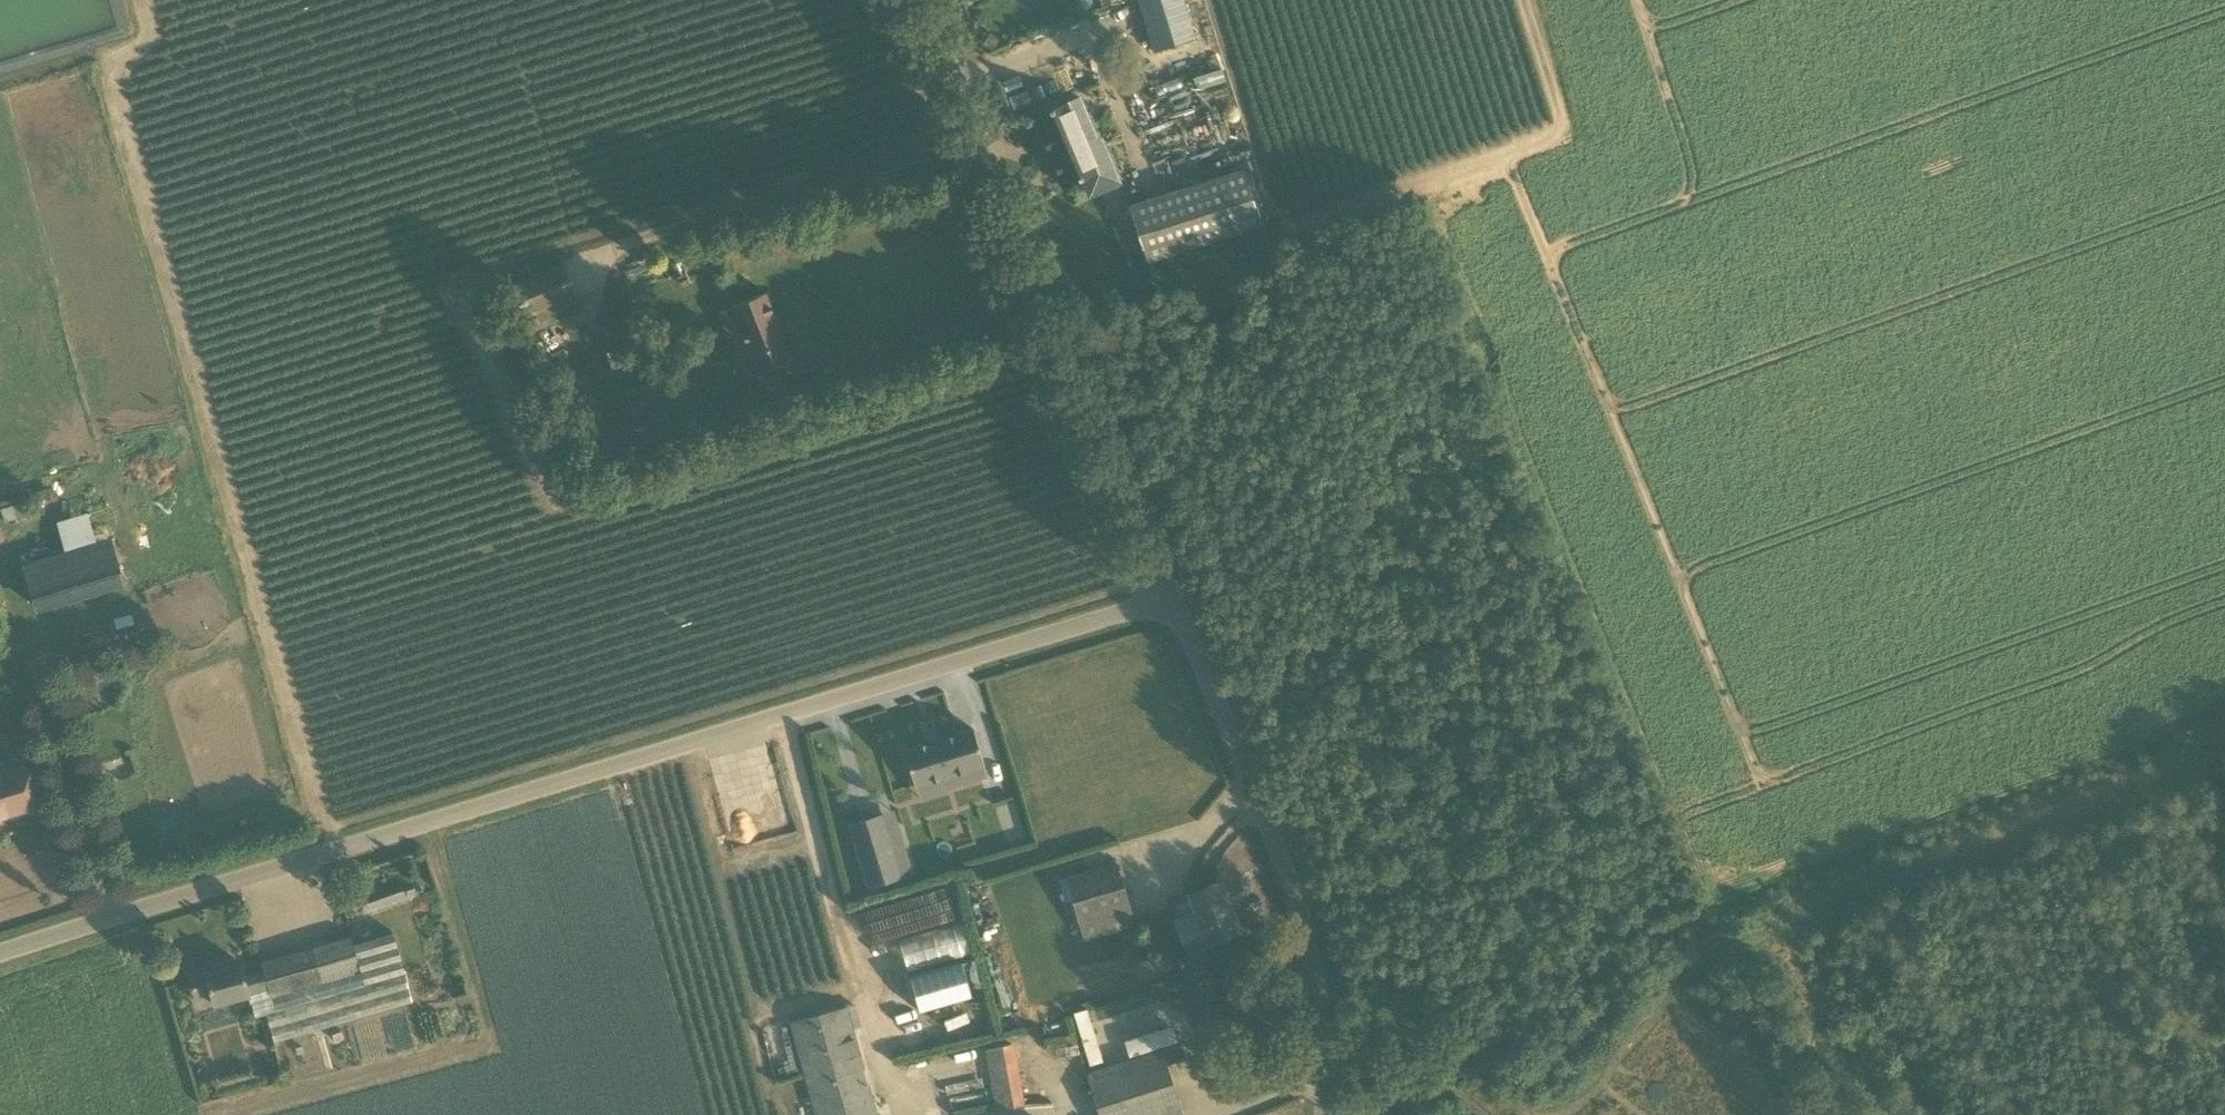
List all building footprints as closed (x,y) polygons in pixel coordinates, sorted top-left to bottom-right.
[(1152,50),(1195,37),(1184,0),(1137,0),(1152,50)] [(1047,113),(1036,118),(1064,188),(1099,175),(1088,146),(1098,142),(1087,112),(1082,100),(1047,113)] [(1149,264),(1263,226),(1243,166),(1129,204),(1149,264)] [(563,264),(505,288),(518,321),(576,297),(563,264)] [(758,372),(758,373),(792,359),(766,293),(732,306),(742,332),(732,336),(748,376),(758,372)] [(127,586),(112,536),(22,563),(37,612),(127,586)] [(960,706),(891,728),(902,764),(930,755),(933,765),(973,753),(970,743),(971,743),(960,706)] [(28,765),(0,774),(0,817),(40,805),(28,765)] [(884,813),(848,824),(868,888),(904,877),(884,813)] [(1067,879),(1084,939),(1136,924),(1118,864),(1067,879)] [(1173,918),(1186,952),(1241,931),(1222,882),(1189,895),(1195,909),(1173,918)] [(889,933),(955,921),(949,887),(883,899),(889,933)] [(366,913),(408,897),(404,888),(362,903),(366,913)] [(899,940),(909,970),(971,950),(962,920),(899,940)] [(414,1001),(394,933),(354,944),(352,937),(262,962),(264,971),(245,976),(241,963),(226,967),(224,961),(189,972),(195,993),(211,988),(215,1004),(249,994),(255,1016),(267,1013),(275,1041),(414,1001)] [(910,976),(919,1009),(971,995),(962,962),(910,976)] [(1171,998),(1170,1008),(1183,1009),(1184,999),(1171,998)] [(847,1006),(790,1022),(816,1114),(878,1114),(847,1006)] [(1099,1021),(1104,1040),(1139,1029),(1133,1010),(1099,1021)] [(1094,1066),(1108,1062),(1093,1018),(1080,1022),(1094,1066)] [(1173,1028),(1125,1043),(1130,1059),(1178,1044),(1173,1028)] [(996,1109),(1026,1103),(1014,1044),(984,1049),(996,1109)] [(1183,1113),(1163,1050),(1087,1075),(1100,1114),(1178,1114),(1183,1113)]
